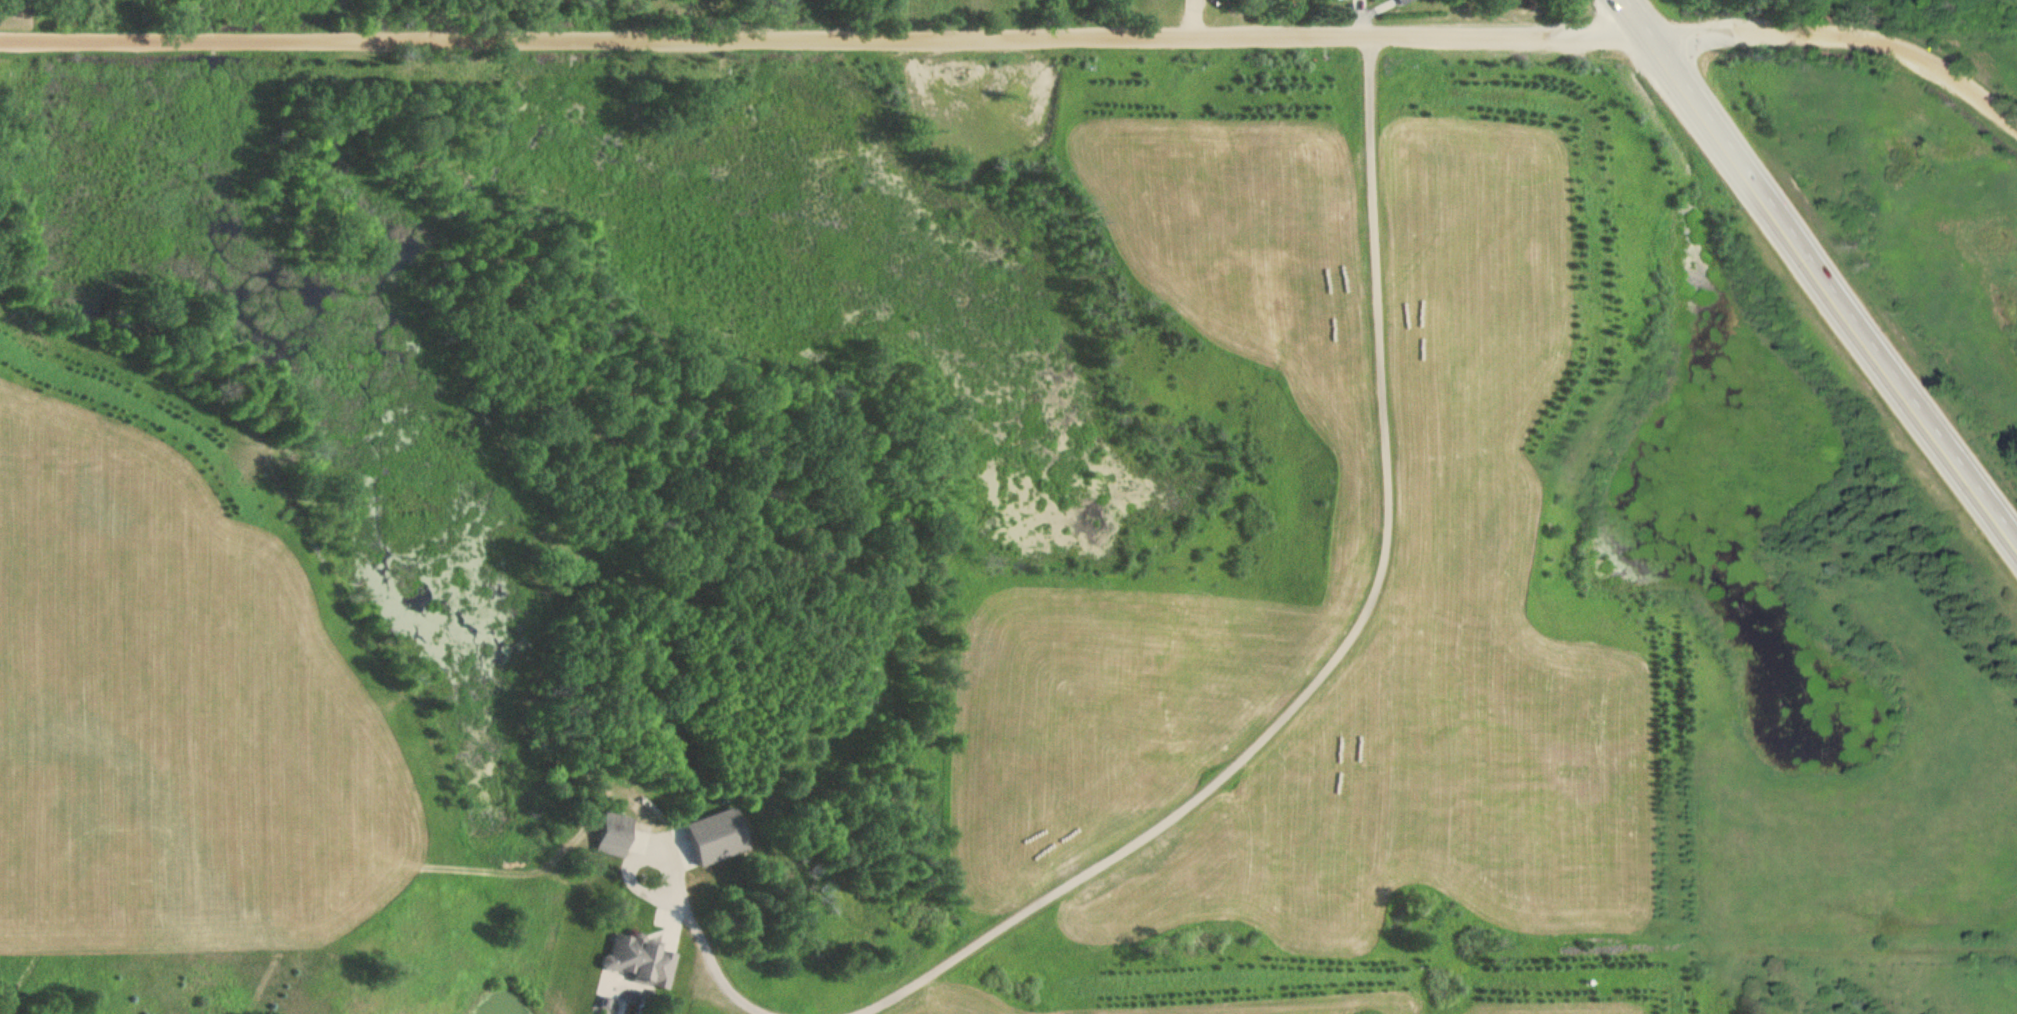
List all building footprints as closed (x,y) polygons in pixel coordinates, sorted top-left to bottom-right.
[(682,821),(730,803),(745,846),(697,863),(682,821)] [(602,808),(592,845),(621,853),(631,816),(602,808)] [(612,928),(607,949),(601,948),(598,962),(617,967),(618,965),(628,967),(627,973),(664,982),(671,952),(656,948),(658,939),(641,934),(642,931),(628,928),(627,932),(612,928)] [(600,993),(596,1002),(605,1004),(608,996),(600,993)]
